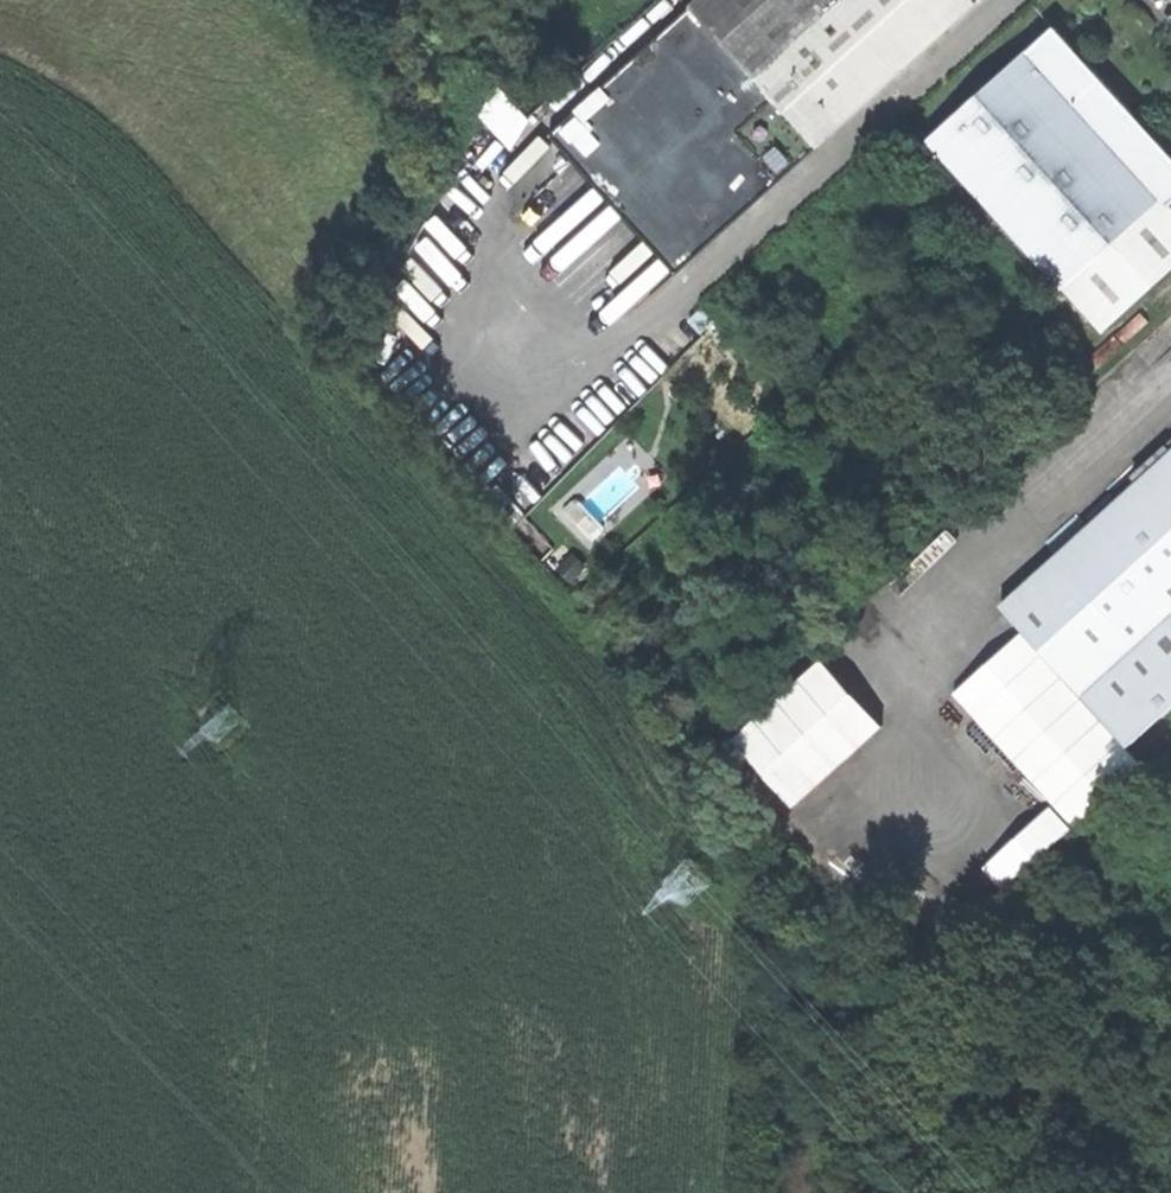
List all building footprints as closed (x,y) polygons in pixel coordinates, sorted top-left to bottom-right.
[(978,0),(701,0),(554,133),(678,272),(977,1),(978,0)] [(1170,268),(1170,209),(1169,207),(1170,205),(1170,157),(1144,127),(1055,28),(930,139),(1042,266),(1055,280),(1100,331),(1170,268)] [(479,117),(518,141),(538,111),(498,86),(479,117)] [(1049,287),(1055,280),(1042,266),(1036,273),(1049,287)] [(1170,707),(1170,451),(1001,606),(1128,746),(1170,707)] [(1074,826),(1140,766),(1016,629),(950,688),(1074,826)] [(794,807),(884,726),(822,658),(733,739),(794,807)]
